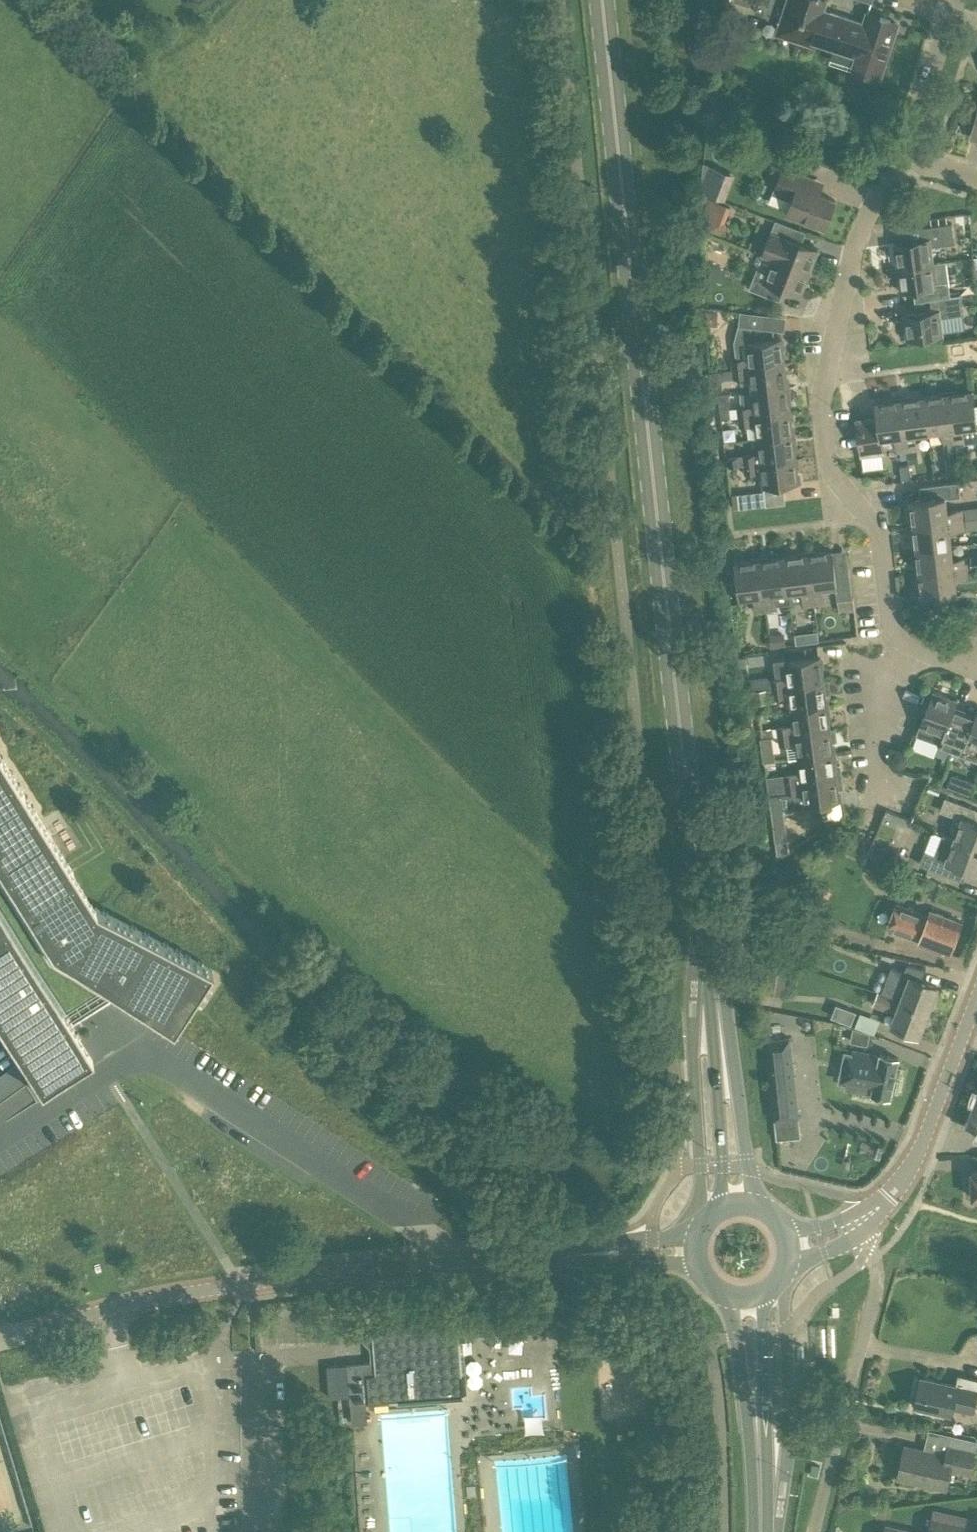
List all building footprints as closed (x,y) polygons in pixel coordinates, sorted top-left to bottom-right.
[(823,10),(826,1),(824,0),(788,0),(779,27),(784,35),(811,44),(813,40),(835,48),(837,41),(856,47),(850,67),(880,77),(898,22),(881,17),(879,22),(865,17),(864,23),(823,10)] [(808,177),(783,167),(770,202),(788,209),(787,211),(825,226),(835,200),(804,188),(808,177)] [(723,235),(728,222),(726,221),(732,206),(709,197),(703,212),(711,215),(706,228),(723,235)] [(762,254),(807,271),(816,248),(795,241),(799,229),(776,220),(767,241),(762,254)] [(897,266),(933,261),(931,246),(955,243),(952,222),(921,227),(922,239),(894,243),(897,266)] [(799,294),(807,271),(762,254),(756,255),(754,261),(759,265),(750,288),(773,297),(778,286),(799,294)] [(930,298),(950,296),(947,275),(945,260),(933,261),(897,266),(901,291),(923,288),(925,300),(930,299),(930,298)] [(723,282),(727,268),(711,263),(707,277),(723,282)] [(930,298),(930,299),(932,310),(904,314),(907,338),(943,333),(941,317),(965,314),(962,294),(950,296),(930,298)] [(771,329),(773,314),(740,310),(738,325),(771,329)] [(733,369),(785,363),(782,338),(747,342),(748,357),(732,359),(733,369)] [(752,390),(788,386),(785,363),(733,369),(735,378),(750,376),(752,390)] [(722,380),(711,382),(712,391),(723,390),(722,380)] [(739,416),(791,410),(788,386),(752,390),(754,405),(738,407),(739,416)] [(973,390),(948,393),(955,443),(976,440),(976,421),(973,390)] [(945,445),(955,443),(948,393),(924,396),(929,431),(943,429),(945,445)] [(723,397),(723,415),(733,415),(732,396),(723,397)] [(915,432),(929,431),(924,396),(900,399),(907,450),(917,448),(915,432)] [(897,451),(907,450),(900,399),(876,402),(878,416),(856,419),(861,455),(883,452),(883,447),(897,445),(897,451)] [(758,438),(793,434),(791,410),(739,416),(740,426),(756,424),(758,438)] [(745,464),(796,458),(793,434),(758,438),(759,452),(744,454),(727,456),(728,466),(745,464)] [(917,450),(908,451),(909,463),(919,461),(917,450)] [(796,458),(745,464),(746,473),(762,472),(763,487),(799,482),(796,458)] [(976,517),(976,506),(963,507),(963,509),(947,511),(945,497),(961,495),(959,481),(920,485),(921,499),(911,500),(914,524),(976,517)] [(733,509),(766,505),(764,490),(731,493),(733,509)] [(951,544),(949,530),(965,528),(965,529),(976,528),(976,517),(914,524),(917,548),(951,544)] [(970,566),(976,565),(976,554),(968,555),(969,556),(953,558),(951,544),(917,548),(919,572),(970,566)] [(808,553),(814,604),(824,602),(822,586),(836,585),(838,599),(852,597),(849,569),(835,571),(832,550),(808,553)] [(804,605),(814,604),(808,553),(784,556),(788,591),(802,589),(804,605)] [(774,592),(788,591),(784,556),(760,559),(767,609),(776,608),(774,592)] [(756,611),(767,609),(760,559),(735,562),(740,597),(754,595),(756,611)] [(970,566),(919,572),(922,597),(957,593),(955,578),(971,576),(970,566)] [(965,630),(973,608),(961,603),(953,625),(965,630)] [(974,608),(965,630),(976,635),(976,609),(974,608)] [(824,681),(824,680),(820,657),(785,661),(787,676),(771,678),(769,677),(747,679),(751,702),(756,701),(754,690),(766,689),(767,690),(773,690),(773,688),(824,681)] [(792,709),(827,705),(826,694),(830,691),(829,679),(824,680),(824,681),(773,688),(773,690),(774,697),(790,695),(792,709)] [(766,689),(754,690),(756,701),(756,704),(768,702),(767,690),(766,689)] [(956,700),(933,692),(917,734),(940,743),(939,745),(936,753),(942,755),(939,764),(947,766),(952,750),(951,749),(960,725),(948,720),(956,700)] [(830,728),(827,705),(792,709),(794,724),(778,726),(779,735),(830,728)] [(971,729),(960,725),(951,749),(952,750),(962,753),(966,742),(976,746),(976,714),(971,729)] [(789,758),(798,757),(833,752),(832,742),(837,740),(836,727),(830,728),(779,735),(780,745),(787,744),(789,758)] [(768,785),(842,775),(841,764),(835,763),(833,752),(798,757),(800,771),(766,776),(768,785)] [(0,755),(0,1027),(41,1092),(93,1060),(61,1009),(83,997),(102,983),(172,1029),(212,968),(95,906),(0,755)] [(791,792),(793,807),(811,804),(812,810),(833,807),(832,801),(840,800),(838,790),(844,787),(842,775),(768,785),(769,795),(791,792)] [(976,847),(976,823),(975,822),(976,815),(976,809),(946,797),(941,810),(955,815),(951,826),(958,829),(955,838),(954,838),(976,847)] [(955,838),(944,834),(936,854),(925,850),(920,863),(954,876),(958,864),(976,872),(976,847),(954,838),(955,838)] [(889,862),(893,850),(871,842),(866,854),(889,862)] [(895,902),(885,925),(897,929),(887,955),(912,959),(918,942),(949,953),(962,921),(931,909),(929,915),(895,902)] [(768,970),(764,992),(784,995),(787,974),(785,973),(786,968),(778,966),(777,972),(770,971),(768,970)] [(902,999),(928,1009),(928,1008),(931,1009),(935,998),(933,997),(937,985),(888,966),(883,979),(906,988),(902,999)] [(928,1009),(902,999),(879,990),(874,1003),(888,1009),(889,1004),(899,1007),(892,1025),(918,1034),(928,1009)] [(856,1011),(836,1003),(831,1016),(851,1024),(856,1011)] [(864,1013),(863,1025),(879,1026),(880,1014),(864,1013)] [(791,1036),(765,1039),(768,1067),(794,1064),(791,1036)] [(879,1055),(853,1049),(845,1086),(872,1092),(890,1096),(899,1057),(880,1053),(879,1055)] [(968,1122),(976,1126),(976,1097),(968,1122)] [(466,1335),(530,1330),(528,1305),(464,1311),(466,1335)] [(365,1400),(463,1392),(458,1325),(374,1332),(376,1360),(349,1363),(351,1380),(343,1380),(344,1394),(351,1394),(354,1421),(367,1420),(365,1400)] [(959,1374),(957,1384),(921,1376),(914,1406),(951,1414),(952,1408),(974,1412),(976,1400),(976,1378),(959,1374)] [(969,1472),(974,1450),(976,1439),(951,1433),(949,1444),(947,1454),(905,1445),(898,1477),(945,1487),(950,1468),(969,1472)] [(932,1514),(927,1531),(976,1531),(976,1524),(932,1514)]
